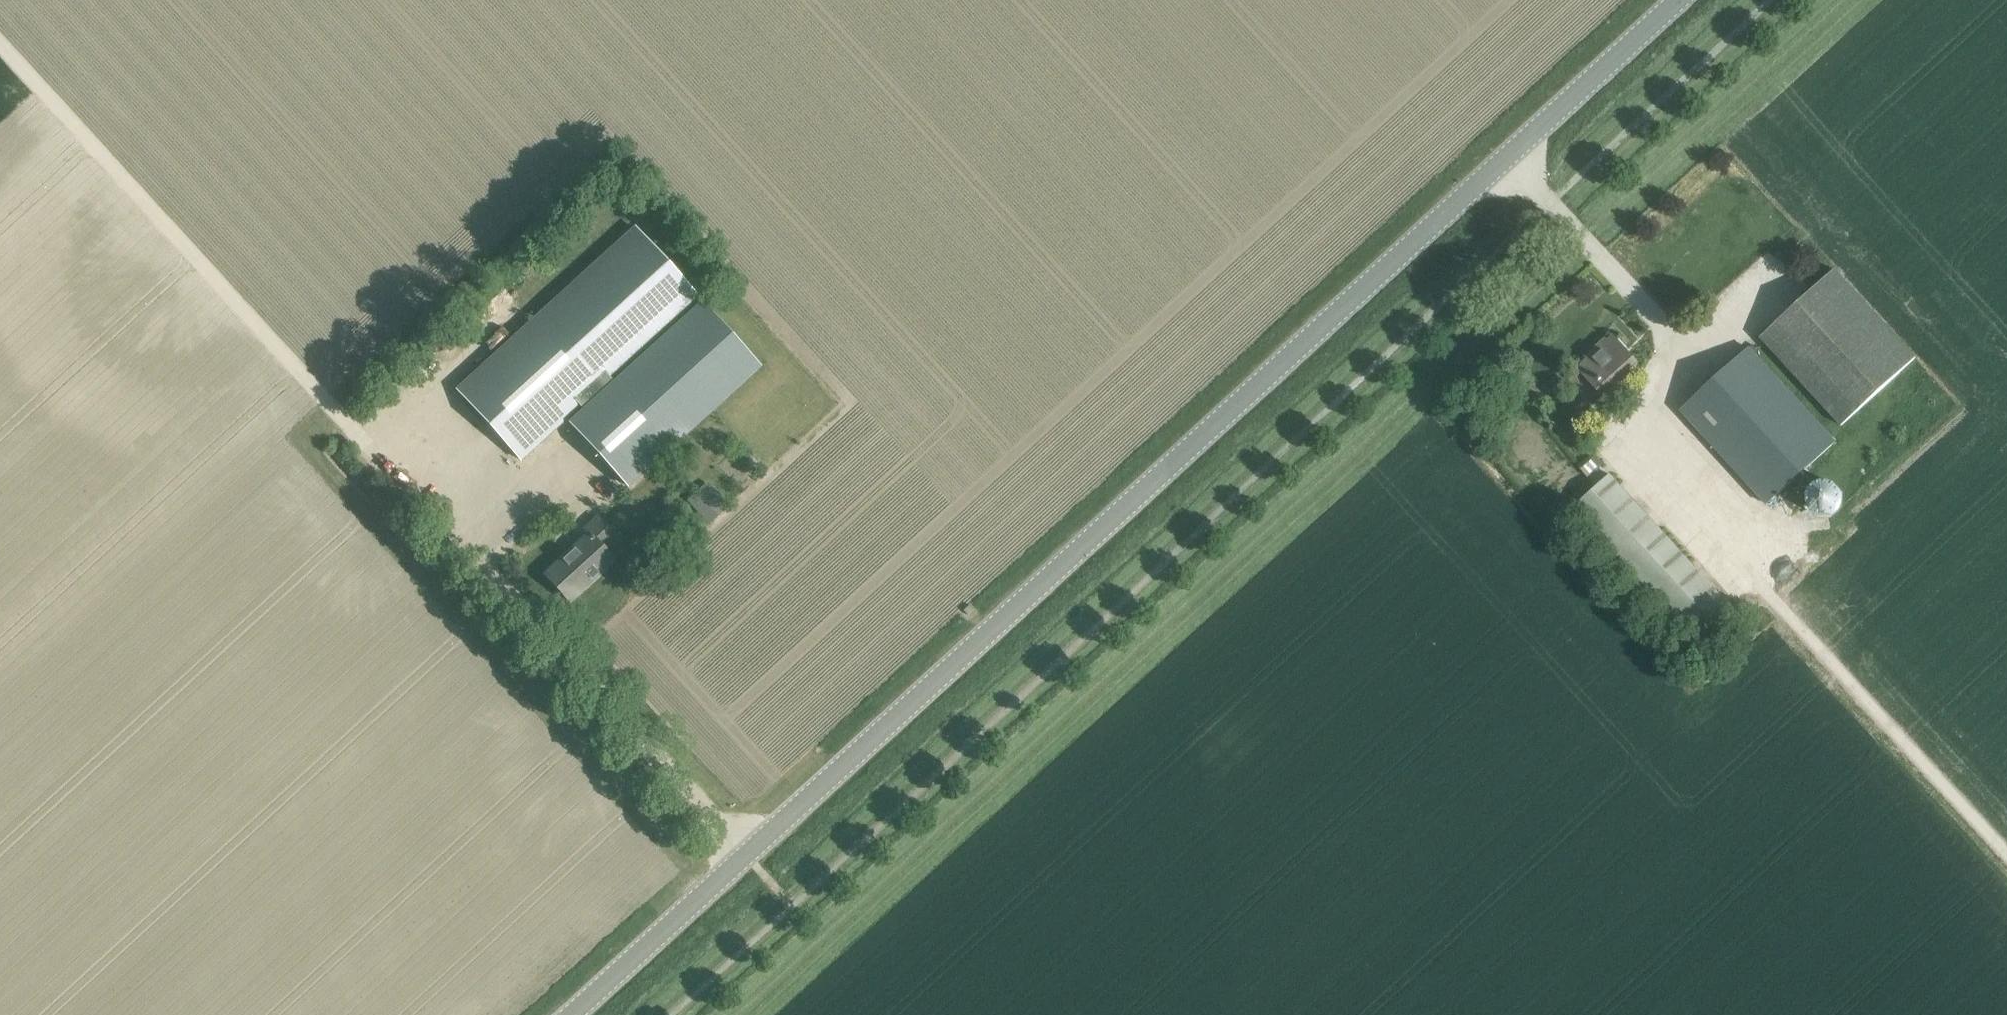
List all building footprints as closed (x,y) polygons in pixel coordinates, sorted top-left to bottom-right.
[(530,322),(457,389),(522,460),(566,420),(625,485),(758,364),(704,304),(618,382),(613,377),(699,299),(635,227),(530,322)] [(1760,337),(1842,426),(1916,358),(1835,269),(1760,337)] [(1613,336),(1579,368),(1602,393),(1637,362),(1613,336)] [(1680,410),(1767,504),(1835,442),(1749,348),(1680,410)] [(1610,474),(1574,507),(1660,601),(1696,641),(1732,609),(1696,569),(1610,474)] [(707,482),(685,501),(707,525),(729,506),(707,482)] [(598,518),(540,570),(569,601),(614,560),(607,552),(619,541),(598,518)]
